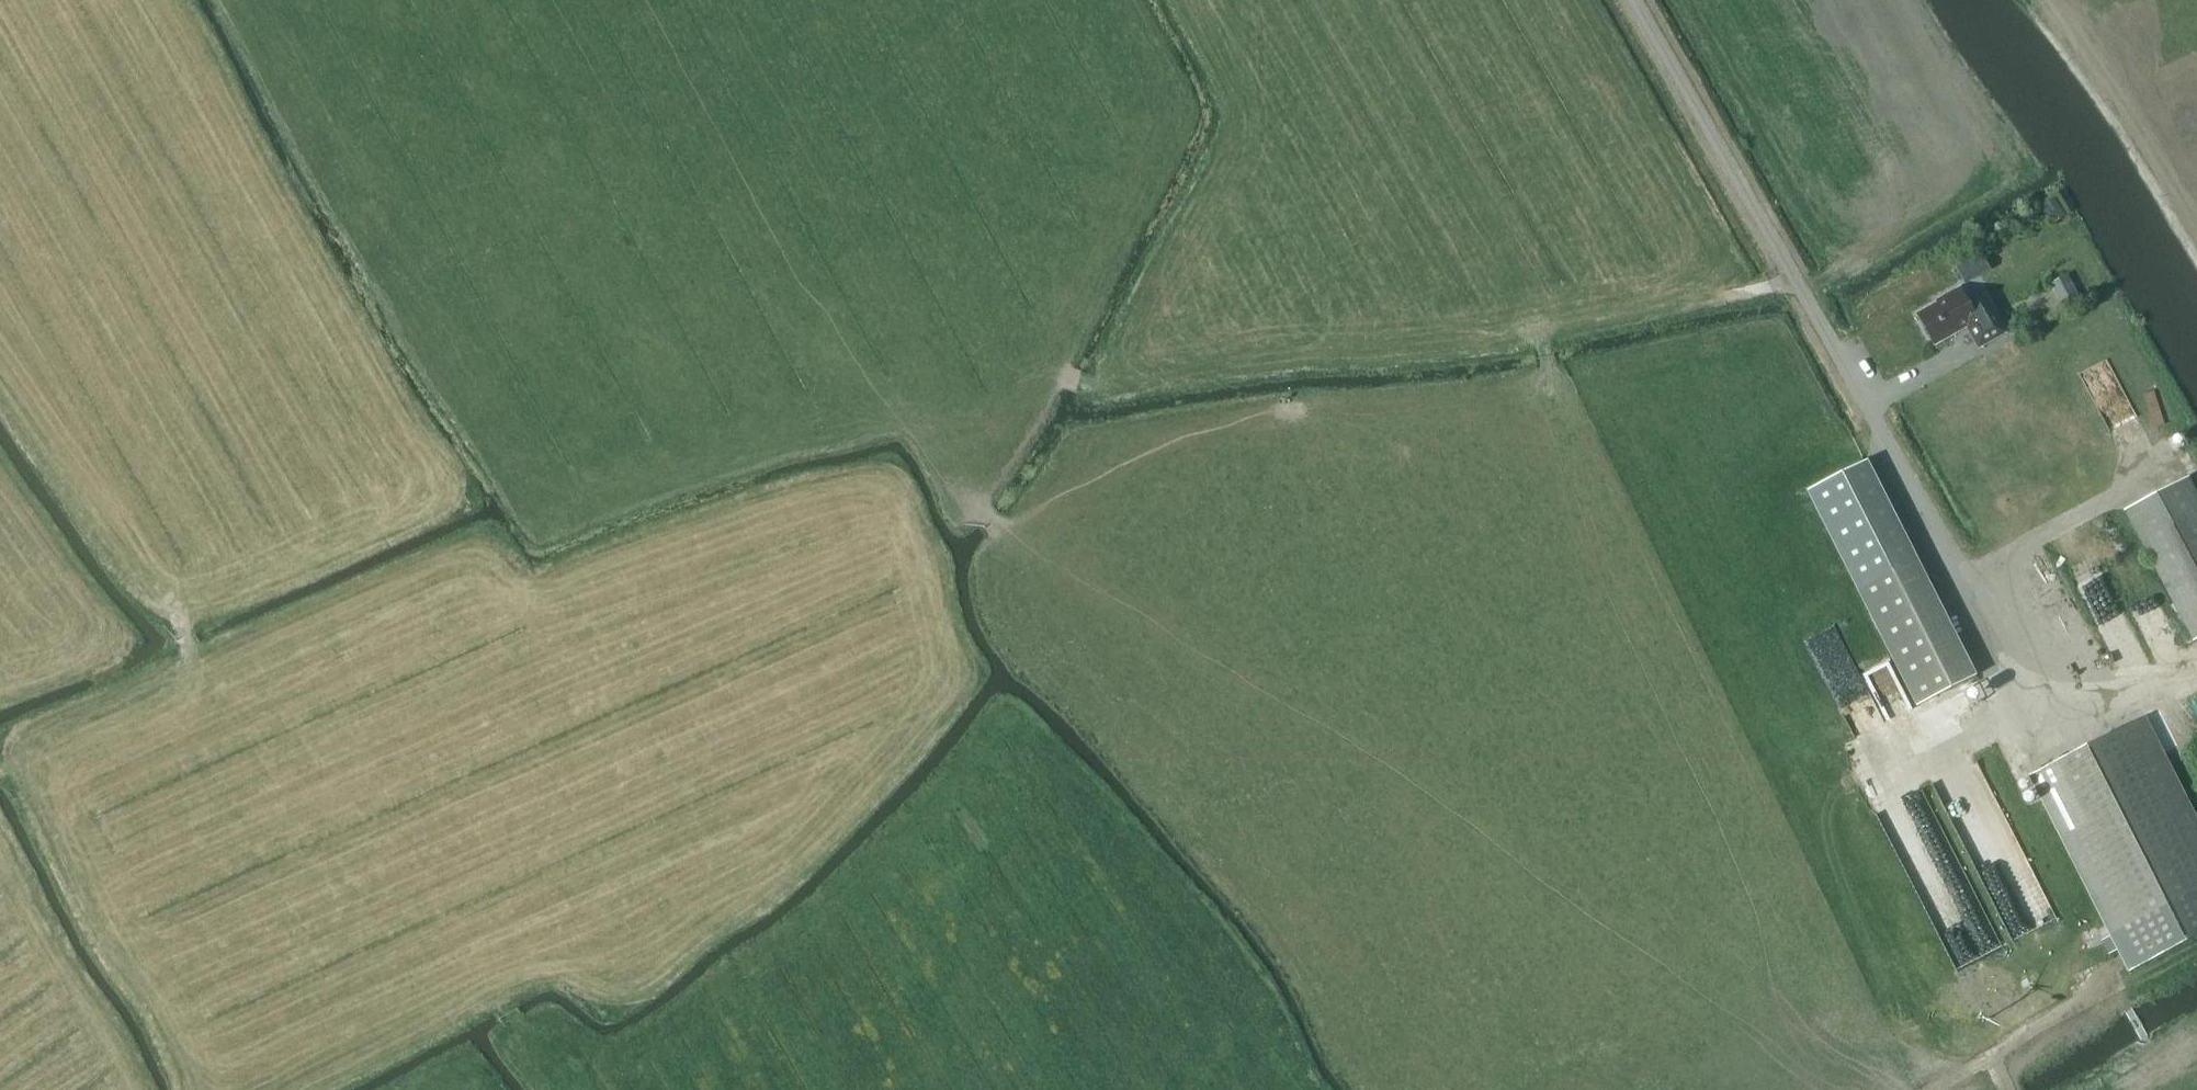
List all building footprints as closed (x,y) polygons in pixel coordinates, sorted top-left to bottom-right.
[(2062,306),(2078,297),(2066,275),(2050,284),(2062,306)] [(1969,304),(1960,288),(1938,301),(1939,303),(1919,314),(1935,344),(1967,326),(1979,347),(2006,332),(1985,295),(1969,304)] [(2196,640),(2196,492),(2188,476),(2123,510),(2193,642),(2196,640)] [(1904,535),(1845,565),(1915,702),(1974,672),(1904,535)] [(1857,670),(1837,628),(1811,640),(1831,683),(1857,670)] [(2196,937),(2196,821),(2145,719),(2032,777),(2132,970),(2196,937)] [(1977,895),(1929,919),(1957,973),(2005,948),(1977,895)]
